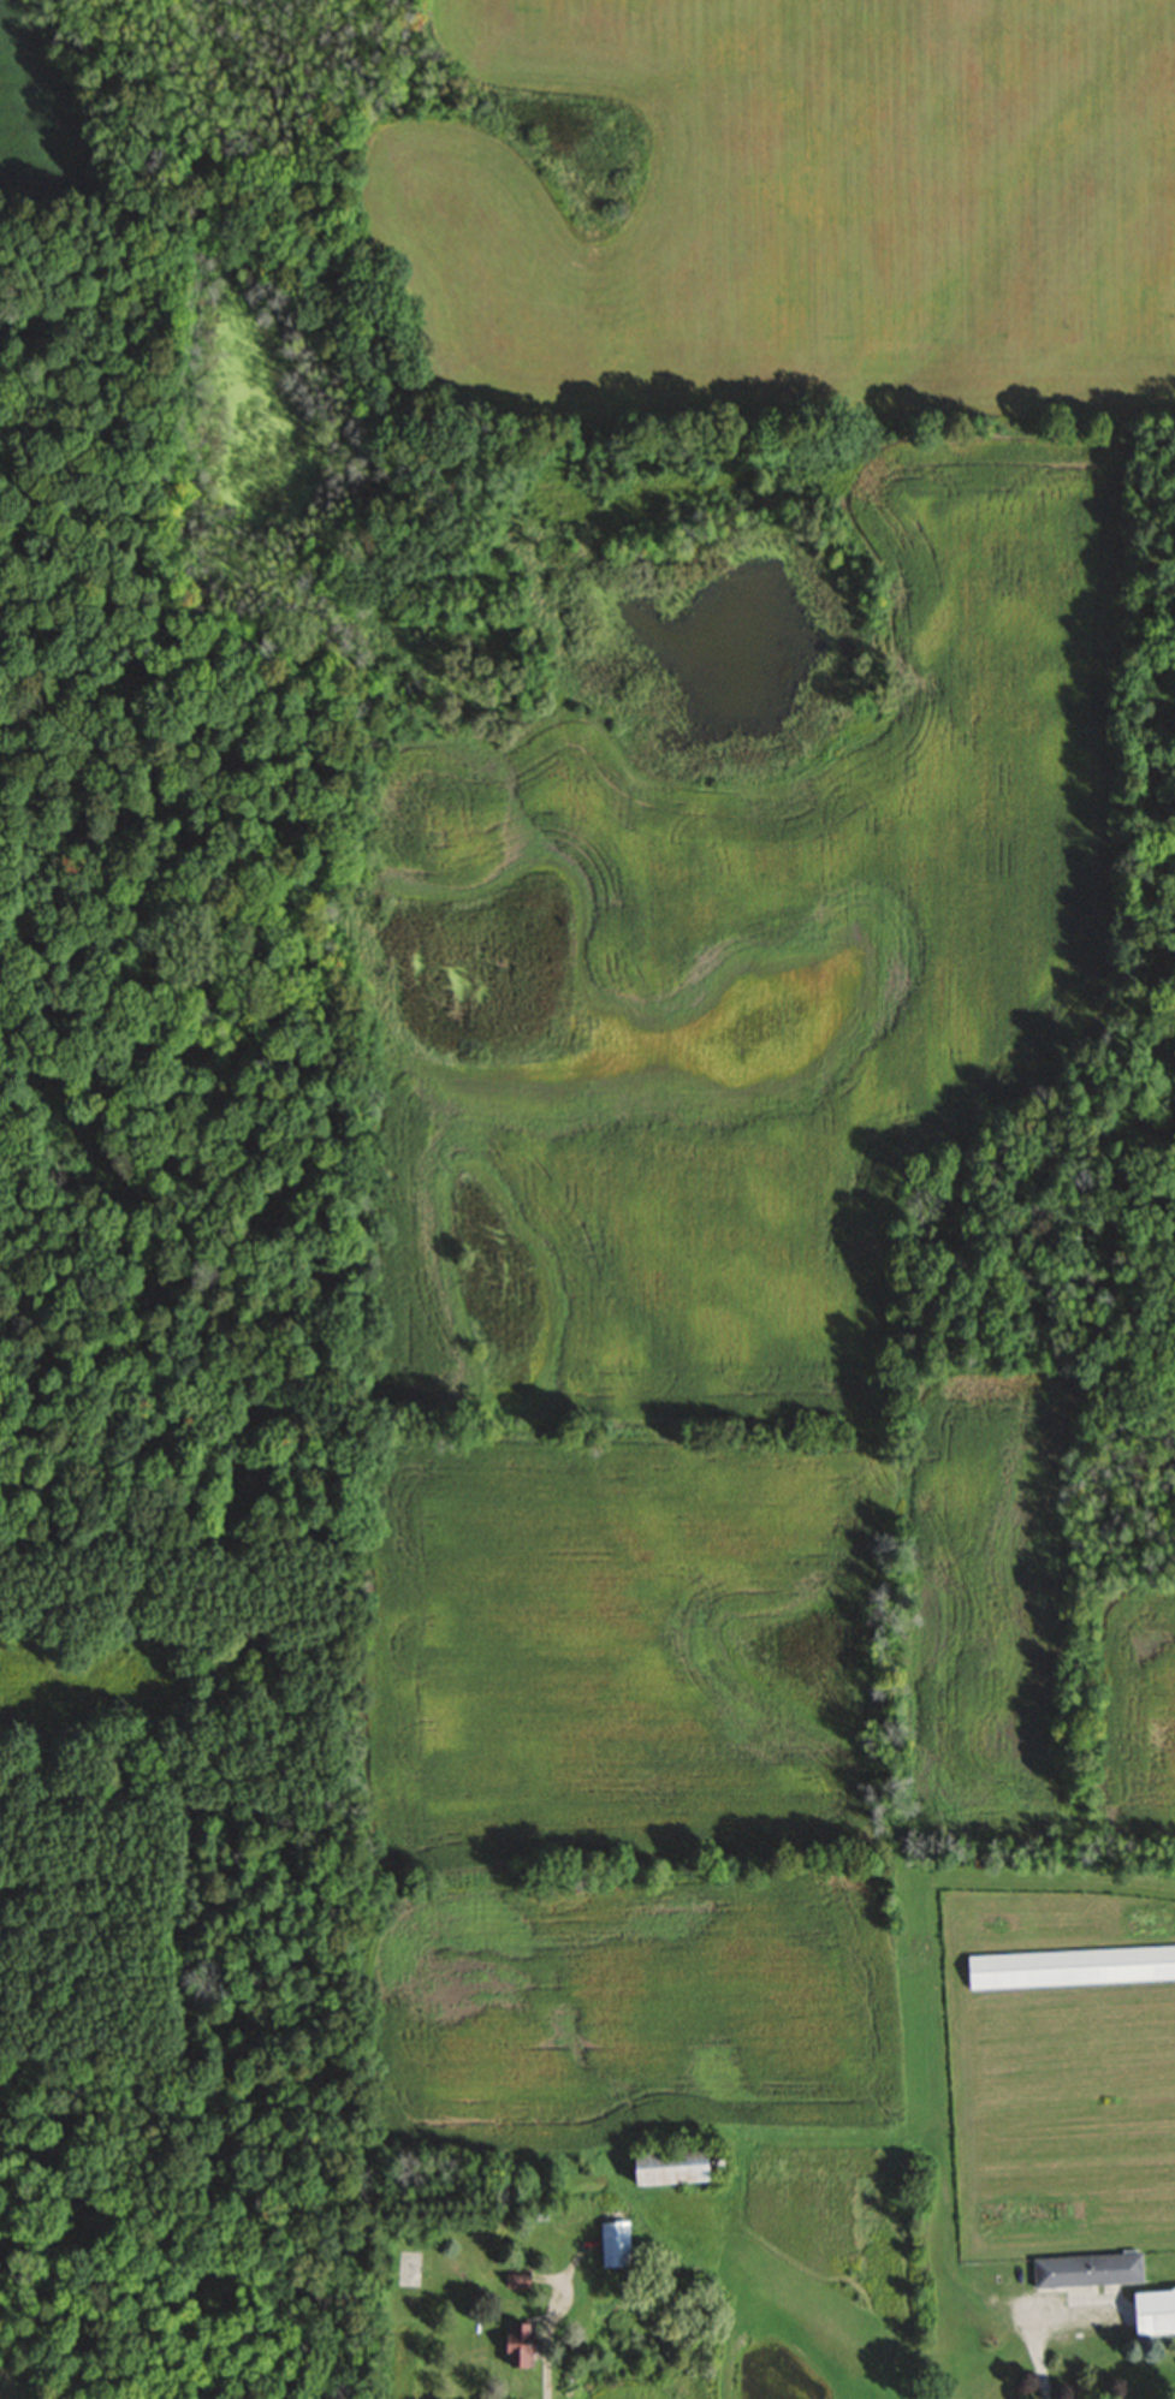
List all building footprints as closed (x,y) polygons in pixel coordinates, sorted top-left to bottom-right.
[(965,1954),(966,1987),(1174,1980),(1174,1947),(965,1954)] [(627,2152),(629,2185),(703,2182),(701,2149),(627,2152)] [(599,2222),(599,2267),(627,2267),(627,2222),(599,2222)] [(1140,2254),(1031,2257),(1031,2286),(1141,2284),(1140,2254)] [(525,2271),(504,2271),(504,2288),(525,2288),(525,2271)] [(1130,2291),(1132,2334),(1174,2332),(1174,2289),(1130,2291)] [(503,2367),(527,2367),(527,2323),(503,2323),(503,2367)]
